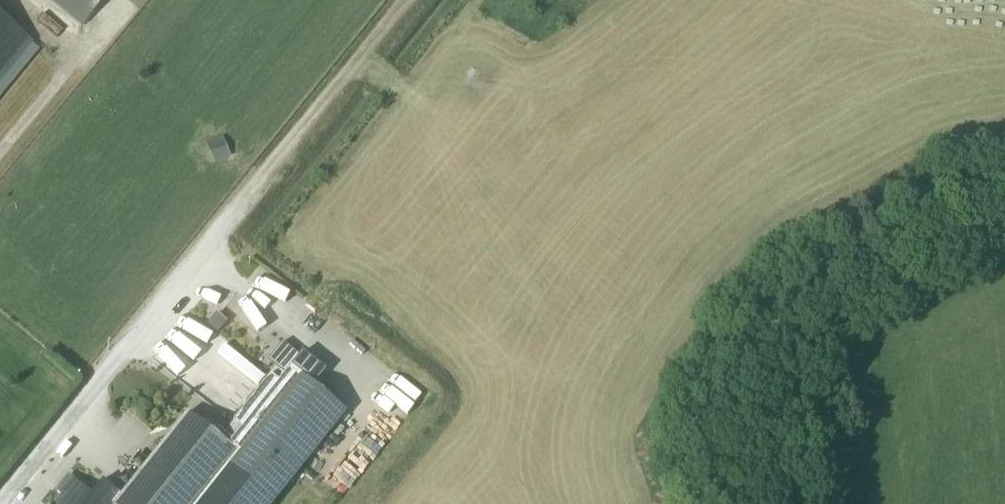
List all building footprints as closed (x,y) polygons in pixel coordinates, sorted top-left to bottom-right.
[(84,25),(105,0),(54,0),(84,25)] [(30,38),(0,14),(0,74),(30,38)] [(228,445),(188,413),(122,495),(115,503),(272,503),(346,411),(291,367),(278,382),(271,376),(233,423),(241,429),(228,445)] [(122,495),(103,480),(90,497),(79,488),(82,485),(69,475),(56,491),(63,497),(58,503),(115,503),(122,495)]
